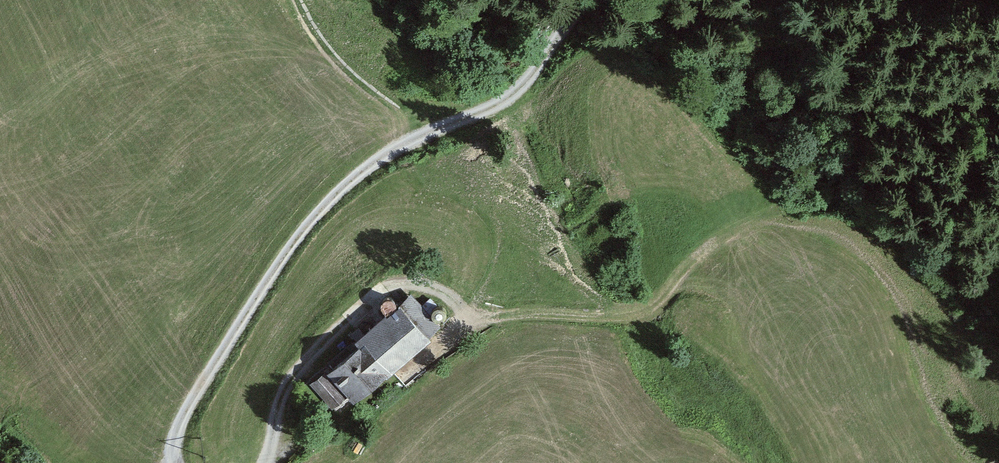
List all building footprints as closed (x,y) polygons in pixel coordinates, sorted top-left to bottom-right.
[(383,372),(423,338),(435,327),(416,305),(407,295),(395,305),(360,335),(355,328),(349,333),(355,339),(357,342),(381,370),(383,372)] [(323,416),(348,396),(381,370),(357,342),(328,368),(325,365),(299,386),(311,401),(323,416)]
